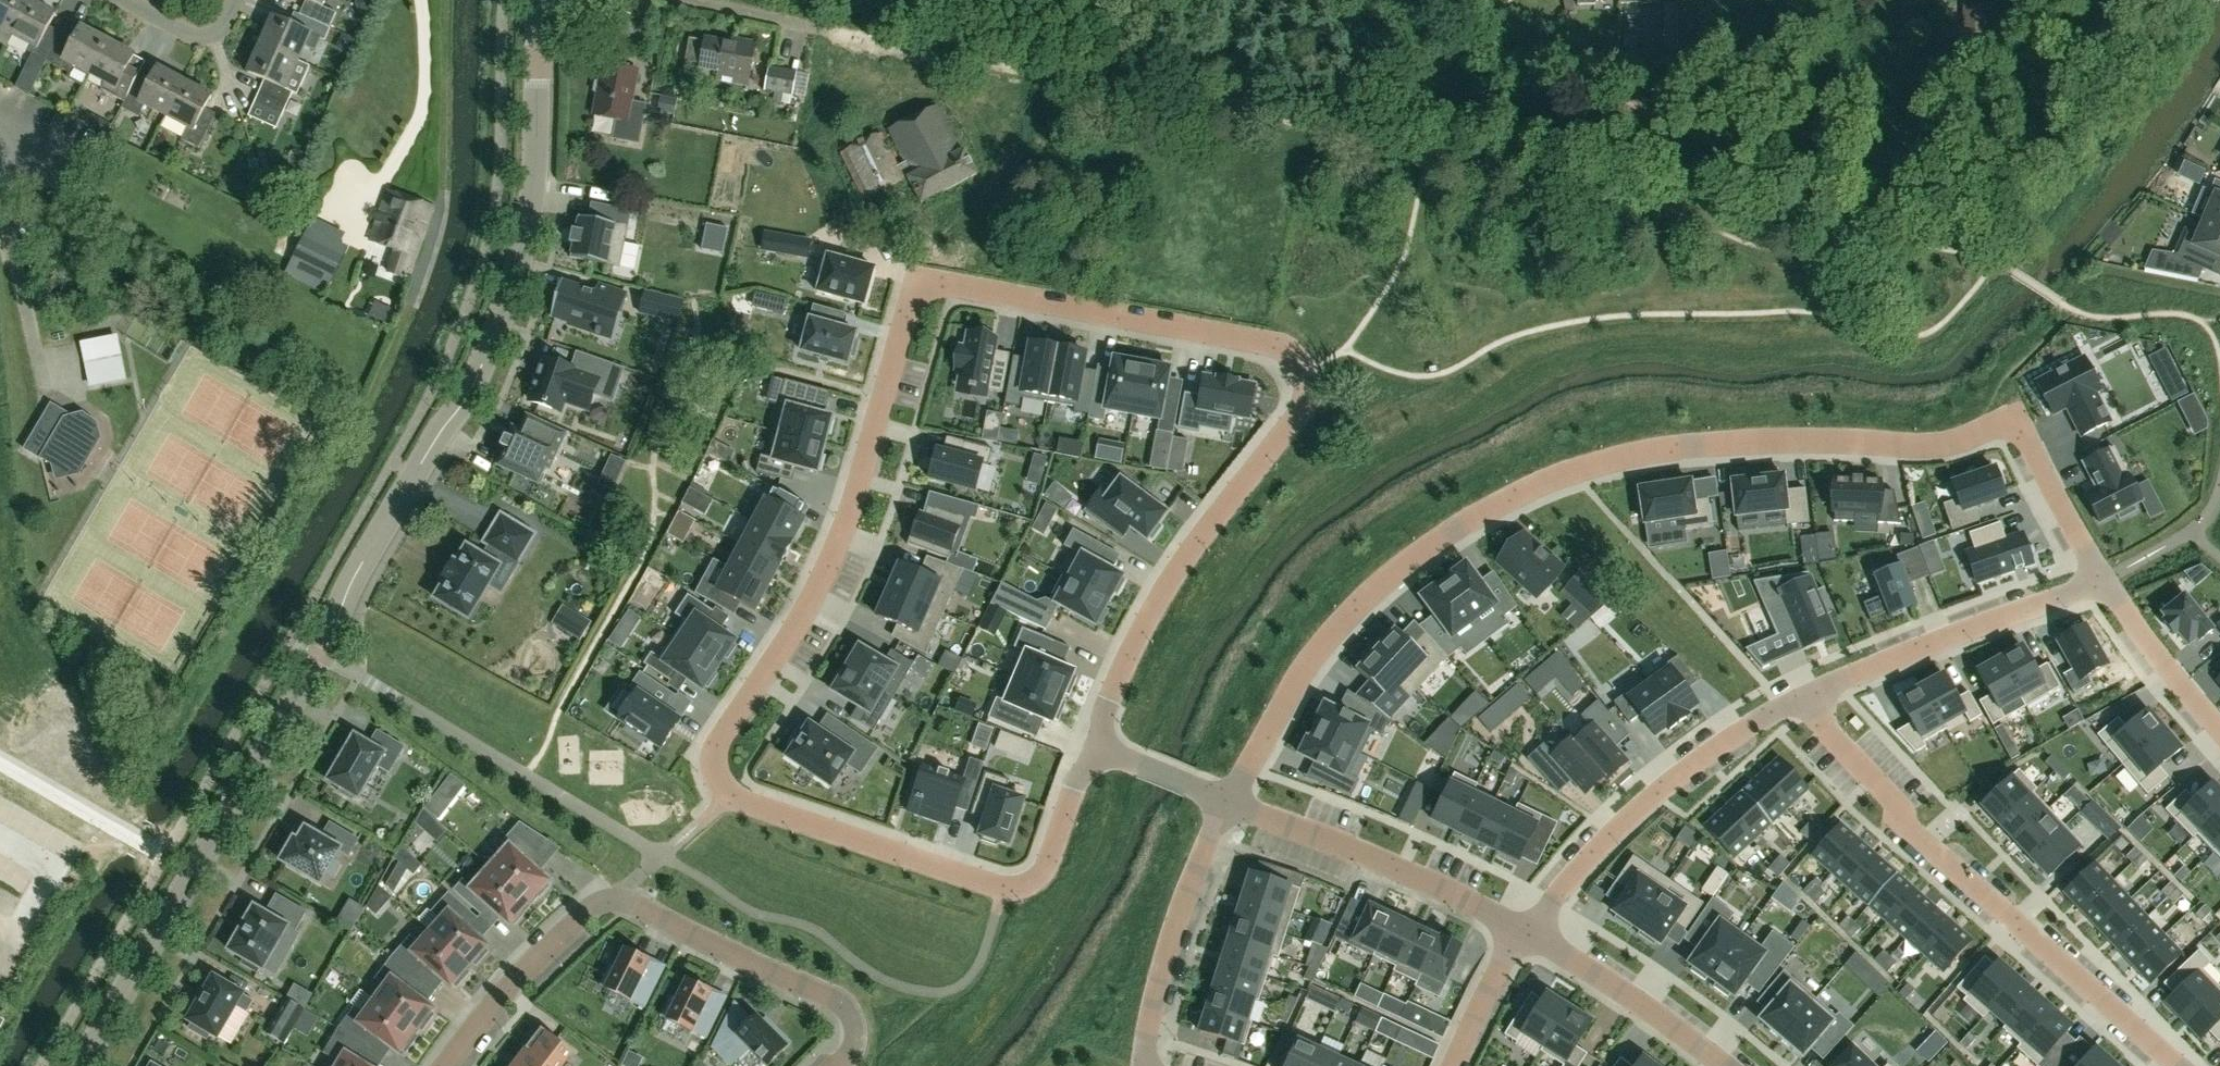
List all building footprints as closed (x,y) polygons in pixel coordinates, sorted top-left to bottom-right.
[(31,1),(29,0),(0,0),(0,29),(13,35),(31,1)] [(326,0),(306,0),(300,14),(303,16),(330,28),(337,12),(323,6),(326,0)] [(1963,17),(1963,37),(1984,37),(1984,0),(1963,0),(1963,17)] [(36,84),(48,61),(63,34),(49,26),(56,14),(31,1),(13,35),(32,45),(29,51),(35,54),(23,77),(36,84)] [(1681,5),(1663,5),(1664,47),(1664,51),(1681,50),(1681,7),(1681,5)] [(330,28),(303,16),(298,28),(273,17),(261,45),(298,61),(305,46),(312,48),(317,46),(320,38),(325,40),(330,28)] [(1960,24),(1941,24),(1941,40),(1960,40),(1960,24)] [(63,34),(48,61),(72,74),(68,80),(83,88),(91,74),(108,41),(81,27),(76,36),(65,30),(63,34)] [(686,61),(701,64),(700,67),(749,77),(756,43),(733,39),(732,44),(705,39),(705,42),(690,40),(686,61)] [(140,74),(142,70),(130,64),(135,55),(108,41),(91,74),(107,82),(102,90),(125,102),(140,74)] [(296,93),(308,66),(298,61),(261,45),(249,73),(265,80),(254,104),(282,116),(293,92),(296,93)] [(640,144),(647,104),(634,102),(640,70),(602,63),(599,81),(595,82),(593,92),(596,94),(592,116),(616,121),(612,139),(640,144)] [(167,116),(185,82),(158,68),(151,80),(140,74),(125,102),(122,108),(124,109),(139,117),(145,105),(167,116)] [(797,73),(768,68),(764,91),(775,93),(792,97),(797,73)] [(185,82),(167,116),(188,128),(182,139),(199,148),(217,114),(205,108),(212,96),(185,82)] [(773,102),(791,105),(792,97),(775,93),(773,102)] [(935,106),(887,131),(905,163),(897,167),(881,134),(840,154),(863,200),(908,178),(921,203),(977,174),(963,149),(960,151),(935,106)] [(2219,226),(2219,181),(2215,179),(2209,192),(2215,195),(2205,220),(2219,226)] [(408,279),(433,207),(389,191),(371,241),(396,250),(389,272),(408,279)] [(620,267),(631,211),(592,203),(588,219),(579,217),(576,230),(573,229),(572,231),(573,231),(571,242),(570,242),(570,243),(573,244),(571,257),(620,267)] [(284,274),(327,293),(349,251),(339,246),(344,236),(341,235),(342,232),(313,218),(284,274)] [(2205,220),(2198,236),(2186,230),(2175,254),(2153,251),(2145,270),(2197,280),(2210,252),(2219,256),(2219,226),(2205,220)] [(725,242),(728,229),(707,224),(704,237),(725,242)] [(810,241),(767,233),(764,250),(807,258),(810,241)] [(865,303),(874,271),(875,269),(872,268),(872,269),(859,265),(859,263),(844,259),(844,261),(830,257),(828,256),(827,258),(819,290),(817,292),(820,293),(820,292),(862,304),(862,305),(865,305),(865,303)] [(567,329),(595,338),(602,314),(615,319),(623,295),(600,288),(597,297),(564,286),(553,322),(568,327),(567,329)] [(682,302),(644,293),(639,314),(677,323),(682,302)] [(829,309),(814,305),(809,321),(810,321),(802,351),(819,356),(819,357),(830,360),(831,359),(848,364),(850,357),(854,358),(859,341),(854,340),(856,332),(825,324),(829,309)] [(997,339),(968,334),(965,347),(961,346),(958,362),(962,363),(958,385),(970,387),(969,389),(976,391),(976,388),(1003,393),(1010,354),(995,351),(997,339)] [(80,343),(90,387),(127,381),(118,335),(80,343)] [(1048,403),(1058,348),(1031,343),(1025,376),(1010,374),(1005,404),(1020,407),(1021,398),(1048,403)] [(1094,389),(1080,387),(1086,353),(1058,348),(1048,403),(1075,408),(1074,413),(1089,415),(1094,389)] [(2180,379),(2165,350),(2150,357),(2165,386),(2180,379)] [(625,368),(576,351),(570,368),(546,359),(542,368),(540,367),(536,378),(539,379),(537,384),(535,383),(531,393),(533,394),(531,402),(559,411),(563,399),(589,408),(593,396),(613,403),(625,368)] [(1133,415),(1142,364),(1135,362),(1136,358),(1120,355),(1120,359),(1114,358),(1109,385),(1095,383),(1088,419),(1104,422),(1106,410),(1133,415)] [(2101,390),(2084,358),(2069,366),(2067,362),(2050,370),(2052,374),(2036,382),(2053,414),(2066,407),(2081,436),(2110,422),(2095,393),(2101,390)] [(1180,398),(1166,395),(1171,369),(1165,368),(1166,364),(1150,361),(1150,365),(1142,364),(1133,415),(1160,420),(1157,432),(1174,435),(1180,398)] [(1251,410),(1254,395),(1250,394),(1251,385),(1238,383),(1238,382),(1218,378),(1218,379),(1204,377),(1200,397),(1186,394),(1179,428),(1199,432),(1203,410),(1245,418),(1247,409),(1251,410)] [(2165,386),(2172,401),(2187,393),(2180,379),(2165,386)] [(831,435),(835,421),(831,420),(832,417),(821,414),(822,409),(825,410),(830,392),(786,380),(772,431),(825,445),(828,434),(831,435)] [(2205,416),(2194,394),(2177,403),(2189,425),(2205,416)] [(89,436),(85,418),(71,422),(65,418),(68,413),(51,403),(24,448),(41,458),(42,457),(53,463),(54,468),(73,464),(89,436)] [(547,470),(563,434),(533,421),(527,435),(513,429),(509,438),(507,437),(507,438),(498,433),(494,443),(501,447),(506,449),(499,465),(538,482),(544,468),(547,470)] [(998,443),(1017,446),(1019,434),(1000,430),(999,434),(998,443)] [(822,456),(825,445),(772,431),(765,457),(761,456),(757,473),(781,479),(785,464),(817,473),(818,470),(822,471),(825,457),(822,456)] [(982,440),(998,443),(999,434),(983,431),(982,440)] [(1172,440),(1166,473),(1181,476),(1187,443),(1172,440)] [(707,452),(721,459),(727,448),(713,441),(707,452)] [(993,449),(965,442),(962,454),(958,456),(937,450),(929,478),(975,491),(983,462),(989,464),(993,449)] [(1084,443),(1075,442),(1072,457),(1081,458),(1084,443)] [(1111,464),(1121,466),(1125,449),(1114,447),(1111,464)] [(2142,501),(2114,447),(2083,462),(2097,490),(2085,496),(2099,523),(2116,514),(2119,520),(2136,511),(2133,505),(2142,501)] [(1995,468),(1948,485),(1954,501),(1943,505),(1952,530),(1979,521),(1975,507),(2005,497),(1995,468)] [(1732,481),(1737,531),(1787,526),(1809,523),(1806,489),(1785,491),(1784,478),(1784,477),(1784,475),(1732,481)] [(1832,512),(1835,512),(1834,521),(1855,522),(1855,513),(1877,514),(1877,523),(1901,524),(1894,491),(1892,491),(1892,493),(1881,492),(1881,480),(1863,479),(1863,477),(1852,476),(1852,478),(1833,477),(1833,493),(1832,493),(1832,497),(1833,497),(1832,512)] [(1103,488),(1085,513),(1114,534),(1123,522),(1147,539),(1149,536),(1153,539),(1162,527),(1158,524),(1166,513),(1163,510),(1165,507),(1153,498),(1151,501),(1136,491),(1139,488),(1127,479),(1124,482),(1121,479),(1110,493),(1103,488)] [(1647,536),(1712,526),(1708,498),(1693,500),(1690,481),(1639,489),(1647,536)] [(749,519),(792,542),(804,519),(790,512),(797,500),(768,485),(749,519)] [(693,509),(701,494),(690,487),(682,503),(693,509)] [(1045,498),(1055,506),(1063,495),(1052,487),(1045,498)] [(976,520),(980,506),(930,492),(929,494),(931,494),(928,505),(927,505),(927,507),(929,508),(926,514),(920,511),(916,521),(915,521),(913,527),(914,527),(908,544),(949,560),(965,517),(976,520)] [(517,562),(534,535),(501,515),(485,543),(488,545),(482,556),(467,547),(457,563),(454,562),(444,579),(447,581),(436,599),(468,619),(500,567),(499,566),(506,555),(517,562)] [(737,542),(780,565),(792,542),(749,519),(737,542)] [(667,534),(683,543),(691,530),(674,521),(667,534)] [(2000,523),(1969,534),(1975,550),(1967,553),(1977,582),(2033,563),(2023,534),(2006,540),(2000,523)] [(1932,524),(1918,528),(1922,541),(1936,536),(1932,524)] [(1121,579),(1122,576),(1097,562),(1105,547),(1073,529),(1064,546),(1076,552),(1063,577),(1109,601),(1114,592),(1118,594),(1125,581),(1121,579)] [(1817,534),(1820,561),(1836,558),(1833,532),(1817,534)] [(1561,570),(1522,535),(1500,560),(1539,595),(1561,570)] [(1934,541),(1918,547),(1924,562),(1939,557),(1934,541)] [(729,568),(767,588),(780,565),(737,542),(736,543),(741,546),(729,568)] [(1924,562),(1918,547),(1899,554),(1902,562),(1875,573),(1883,595),(1866,601),(1872,617),(1890,611),(1891,616),(1892,616),(1891,615),(1917,604),(1917,605),(1918,605),(1909,583),(1929,575),(1924,562)] [(920,573),(900,564),(889,590),(944,614),(963,572),(935,560),(928,576),(920,573)] [(1454,576),(1445,582),(1479,628),(1500,612),(1504,617),(1517,607),(1499,579),(1485,589),(1466,563),(1452,574),(1454,576)] [(725,594),(755,611),(767,588),(729,568),(717,590),(710,586),(703,598),(718,607),(725,594)] [(643,581),(654,588),(661,577),(649,570),(643,581)] [(1606,594),(1580,571),(1565,587),(1591,610),(1606,594)] [(1768,612),(1778,636),(1795,629),(1802,648),(1835,635),(1827,616),(1834,613),(1823,588),(1816,591),(1808,573),(1773,578),(1779,591),(1777,592),(1779,598),(1782,597),(1785,605),(1768,612)] [(1109,601),(1063,577),(1044,611),(1016,595),(1008,612),(991,604),(1000,587),(991,604),(1046,631),(1059,606),(1095,626),(1097,623),(1101,625),(1108,612),(1104,609),(1109,601)] [(1479,628),(1445,582),(1436,589),(1435,587),(1421,597),(1440,623),(1425,633),(1448,658),(1461,649),(1457,644),(1478,628),(1479,628)] [(899,641),(926,655),(944,614),(942,614),(890,591),(888,590),(877,616),(905,628),(899,641)] [(682,620),(673,634),(716,664),(722,655),(725,658),(734,645),(730,643),(732,640),(704,621),(711,610),(686,593),(673,613),(682,620)] [(2184,596),(2162,614),(2166,619),(2163,621),(2174,635),(2177,632),(2188,645),(2197,638),(2199,641),(2212,630),(2184,596)] [(581,639),(591,621),(576,612),(566,630),(581,639)] [(621,650),(630,636),(617,627),(608,641),(621,650)] [(2105,662),(2084,627),(2057,639),(2071,665),(2059,671),(2071,692),(2088,681),(2084,675),(2105,662)] [(1013,680),(1065,702),(1066,698),(1067,699),(1075,681),(1073,680),(1075,675),(1046,662),(1055,641),(1023,628),(1013,652),(1023,657),(1013,680)] [(1448,658),(1425,633),(1413,645),(1395,628),(1394,628),(1395,629),(1376,650),(1418,689),(1448,658)] [(657,656),(649,651),(642,662),(668,680),(675,670),(701,687),(702,684),(706,687),(715,674),(711,672),(716,664),(673,634),(657,656)] [(1745,649),(1762,669),(1776,663),(1767,640),(1745,649)] [(851,662),(846,669),(894,697),(914,664),(892,650),(885,661),(860,647),(859,648),(855,646),(847,660),(851,662)] [(2022,646),(2000,659),(2026,707),(2060,688),(2047,664),(2036,670),(2022,646)] [(1389,720),(1390,721),(1391,720),(1390,720),(1418,689),(1376,650),(1357,670),(1356,669),(1355,669),(1374,687),(1362,699),(1357,696),(1356,695),(1355,696),(1362,701),(1389,720)] [(1678,656),(1646,679),(1678,723),(1688,716),(1686,713),(1697,705),(1683,685),(1693,677),(1678,656)] [(2026,707),(2000,659),(1977,672),(1991,695),(1979,702),(1992,725),(2005,719),(2000,710),(2020,698),(2026,707)] [(874,731),(894,697),(846,669),(842,676),(838,674),(830,688),(834,690),(833,692),(858,707),(852,718),(874,731)] [(667,711),(677,696),(640,672),(629,688),(637,693),(618,720),(627,726),(624,730),(643,743),(646,739),(661,749),(681,721),(667,711)] [(1957,698),(1944,674),(1921,687),(1943,725),(1964,713),(1969,722),(1982,715),(1968,692),(1957,698)] [(1646,679),(1614,702),(1629,723),(1640,715),(1655,735),(1666,727),(1669,730),(1678,723),(1646,679)] [(1063,705),(1065,702),(1013,680),(1004,701),(997,698),(988,719),(1020,733),(1027,717),(1053,728),(1055,723),(1057,724),(1064,706),(1063,705)] [(1519,686),(1496,706),(1507,719),(1530,699),(1519,686)] [(1921,687),(1899,699),(1912,723),(1896,732),(1915,753),(1926,746),(1923,742),(1946,729),(1943,725),(1921,687)] [(1490,704),(1477,690),(1464,705),(1475,717),(1490,704)] [(1320,721),(1315,730),(1361,754),(1372,732),(1381,736),(1389,720),(1362,701),(1354,717),(1344,712),(1343,713),(1325,704),(1317,719),(1320,721)] [(1588,723),(1571,738),(1604,777),(1607,780),(1627,763),(1614,749),(1629,736),(1598,701),(1581,716),(1588,723)] [(2118,718),(2097,735),(2122,765),(2164,730),(2147,710),(2126,728),(2118,718)] [(807,729),(802,726),(791,742),(796,745),(789,756),(788,755),(787,757),(789,758),(830,785),(829,786),(831,787),(832,785),(846,764),(861,773),(877,749),(848,730),(839,744),(811,726),(811,725),(810,724),(808,726),(809,726),(807,729)] [(1307,739),(1300,754),(1318,763),(1318,764),(1328,769),(1320,785),(1351,796),(1359,780),(1350,776),(1361,754),(1315,730),(1310,740),(1307,739)] [(2164,730),(2122,765),(2147,795),(2168,777),(2159,767),(2180,749),(2164,730)] [(356,736),(354,735),(353,736),(354,737),(344,753),(343,752),(337,763),(338,763),(329,779),(328,779),(327,781),(329,782),(329,781),(358,798),(377,765),(389,772),(404,747),(377,731),(370,744),(355,736),(356,736)] [(1453,746),(1434,733),(1424,744),(1446,760),(1453,746)] [(1604,777),(1571,738),(1568,735),(1550,751),(1544,744),(1527,759),(1559,794),(1574,780),(1586,794),(1604,777)] [(1494,751),(1489,758),(1500,766),(1505,758),(1494,751)] [(2045,763),(2055,772),(2061,765),(2051,756),(2045,763)] [(984,763),(970,758),(965,773),(979,778),(984,763)] [(1779,758),(1760,775),(1790,807),(1809,790),(1779,758)] [(964,777),(923,764),(918,781),(924,783),(914,814),(950,825),(964,777)] [(2070,774),(2061,765),(2055,772),(2064,781),(2070,774)] [(1510,769),(1504,781),(1512,785),(1518,773),(1510,769)] [(1998,823),(2036,788),(2019,770),(1981,805),(1998,823)] [(1455,831),(1475,789),(1478,784),(1455,773),(1432,820),(1455,831)] [(997,843),(1009,847),(1025,800),(1004,793),(1008,782),(985,774),(973,810),(987,814),(979,837),(982,838),(980,842),(995,847),(997,843)] [(1790,807),(1760,775),(1741,792),(1771,824),(1790,807)] [(1438,777),(1432,788),(1440,792),(1446,781),(1438,777)] [(2165,810),(2193,838),(2196,835),(2196,834),(2219,810),(2219,792),(2211,783),(2194,800),(2185,790),(2165,810)] [(2092,801),(2076,785),(2066,795),(2082,811),(2092,801)] [(2015,841),(2053,806),(2036,788),(1998,823),(2015,841)] [(1476,841),(1494,804),(1496,799),(1475,789),(1455,831),(1476,841)] [(1771,824),(1741,792),(1723,809),(1753,842),(1771,824)] [(2092,801),(2082,811),(2080,814),(2110,843),(2122,831),(2092,801)] [(1495,851),(1513,813),(1494,804),(1476,841),(1495,851)] [(1518,804),(1513,813),(1495,851),(1519,862),(1531,839),(1547,846),(1553,833),(1538,825),(1542,816),(1518,804)] [(2031,859),(2066,827),(2064,826),(2068,822),(2053,806),(2015,841),(2031,859)] [(1753,842),(1723,809),(1704,827),(1734,859),(1753,842)] [(2196,835),(2212,851),(2219,843),(2219,810),(2196,834),(2196,835)] [(1812,820),(1806,826),(1816,835),(1822,829),(1812,820)] [(490,868),(529,903),(537,894),(539,897),(549,886),(546,884),(548,882),(535,870),(541,862),(542,863),(543,862),(535,855),(548,841),(519,822),(502,842),(508,848),(490,868)] [(305,828),(298,841),(290,836),(280,853),(284,855),(281,861),(319,883),(339,850),(348,855),(358,839),(330,823),(321,837),(305,828)] [(1830,873),(1859,840),(1841,824),(1811,857),(1830,873)] [(1816,835),(1806,826),(1800,833),(1810,842),(1816,835)] [(2083,845),(2066,827),(2031,859),(2049,877),(2083,845)] [(1849,890),(1878,857),(1859,840),(1830,873),(1849,890)] [(422,865),(400,846),(394,858),(399,862),(385,885),(396,894),(413,875),(422,865)] [(2133,863),(2142,854),(2136,848),(2126,857),(2133,863)] [(2139,869),(2148,860),(2142,854),(2133,863),(2139,869)] [(1618,905),(1613,912),(1617,915),(1615,918),(1630,929),(1633,926),(1637,928),(1670,881),(1634,856),(1614,884),(1627,892),(1618,905)] [(1780,856),(1774,862),(1784,871),(1790,864),(1780,856)] [(1868,907),(1897,874),(1878,857),(1849,890),(1868,907)] [(1784,871),(1774,862),(1769,869),(1779,878),(1784,871)] [(2095,862),(2063,893),(2081,911),(2113,881),(2095,862)] [(2190,873),(2184,867),(2175,876),(2181,882),(2190,873)] [(529,903),(490,868),(472,888),(462,879),(453,890),(482,917),(491,907),(510,924),(512,922),(514,924),(524,914),(521,911),(529,903)] [(1251,874),(1243,897),(1293,913),(1305,877),(1282,869),(1278,882),(1251,874)] [(1887,923),(1916,890),(1897,874),(1868,907),(1887,923)] [(1670,881),(1637,928),(1641,931),(1638,934),(1654,945),(1656,942),(1660,944),(1665,937),(1674,925),(1684,932),(1685,932),(1704,904),(1670,881)] [(2113,881),(2081,911),(2098,929),(2130,899),(2113,881)] [(1809,897),(1819,888),(1812,882),(1803,891),(1809,897)] [(2168,898),(2177,888),(2171,882),(2162,892),(2168,898)] [(1718,891),(1717,891),(1706,883),(1701,892),(1712,900),(1713,898),(1718,891)] [(1825,894),(1819,888),(1809,897),(1816,904),(1825,894)] [(2175,904),(2184,895),(2177,888),(2168,898),(2175,904)] [(1905,940),(1935,907),(1916,890),(1887,923),(1905,940)] [(430,932),(469,966),(472,963),(475,966),(488,951),(485,948),(487,946),(468,928),(477,918),(448,892),(430,911),(440,920),(430,932)] [(265,913),(256,908),(256,907),(254,906),(252,908),(253,909),(230,948),(229,947),(228,950),(230,951),(231,951),(244,958),(241,963),(257,972),(259,967),(260,968),(263,970),(264,967),(286,928),(287,928),(294,932),(306,911),(276,894),(265,913)] [(1243,897),(1236,919),(1286,935),(1293,913),(1243,897)] [(1698,950),(1689,964),(1693,967),(1691,970),(1705,980),(1707,977),(1712,980),(1743,937),(1727,925),(1735,914),(1713,898),(1691,929),(1706,939),(1698,950)] [(2130,899),(2098,929),(2115,947),(2147,917),(2130,899)] [(1373,956),(1392,916),(1369,906),(1363,919),(1347,911),(1335,937),(1373,956)] [(2202,921),(2211,912),(2205,906),(2196,915),(2202,921)] [(1924,956),(1953,923),(1935,907),(1905,940),(1924,956)] [(1414,927),(1392,916),(1373,956),(1396,967),(1414,927)] [(1845,932),(1854,922),(1848,916),(1839,926),(1845,932)] [(2147,917),(2115,947),(2132,965),(2164,935),(2147,917)] [(1236,919),(1229,942),(1279,958),(1286,935),(1236,919)] [(1328,934),(1331,926),(1315,920),(1312,928),(1328,934)] [(1861,929),(1854,922),(1845,932),(1852,938),(1861,929)] [(1972,940),(1953,923),(1924,956),(1943,973),(1972,940)] [(1396,967),(1394,971),(1417,983),(1422,973),(1439,939),(1414,927),(1396,967)] [(1743,937),(1712,980),(1716,983),(1714,987),(1728,997),(1730,994),(1735,997),(1744,984),(1752,973),(1767,983),(1794,946),(1773,931),(1760,949),(1743,937)] [(469,966),(430,932),(419,944),(410,935),(391,956),(414,976),(425,964),(450,987),(453,984),(456,987),(469,972),(466,969),(469,966)] [(2164,935),(2132,965),(2150,984),(2182,954),(2164,935)] [(1440,939),(1439,939),(1417,983),(1416,986),(1438,997),(1462,947),(1441,937),(1440,939)] [(1229,942),(1222,964),(1266,978),(1273,957),(1278,958),(1279,958),(1229,942)] [(1306,965),(1309,967),(1318,971),(1327,950),(1313,944),(1306,965)] [(614,968),(610,966),(599,986),(644,1008),(657,981),(643,974),(649,962),(624,949),(614,968)] [(1904,955),(1898,950),(1893,956),(1898,961),(1904,955)] [(2199,950),(2163,983),(2173,994),(2166,1001),(2183,1020),(2219,986),(2203,969),(2210,962),(2199,950)] [(1881,966),(1890,957),(1884,951),(1874,960),(1881,966)] [(374,1000),(416,1030),(419,1027),(423,1029),(434,1014),(431,1011),(433,1008),(405,988),(414,976),(391,956),(374,979),(384,986),(374,1000)] [(1896,963),(1890,957),(1881,966),(1887,972),(1896,963)] [(1975,967),(1956,988),(1966,997),(1963,1001),(1983,1019),(1990,1011),(2017,980),(1997,962),(1985,976),(1975,967)] [(1222,964),(1215,986),(1259,1001),(1266,978),(1222,964)] [(1318,971),(1309,967),(1304,979),(1312,982),(1318,971)] [(1767,1012),(1760,1019),(1769,1027),(1768,1029),(1780,1040),(1815,999),(1784,971),(1767,991),(1777,1000),(1767,1012)] [(254,1000),(213,976),(188,1020),(193,1023),(190,1027),(208,1038),(211,1033),(217,1037),(235,1006),(246,1012),(254,1000)] [(712,993),(686,980),(677,999),(672,997),(662,1017),(706,1039),(722,1008),(708,1001),(712,993)] [(2017,980),(1990,1011),(2006,1025),(2033,994),(2017,980)] [(1915,990),(1908,984),(1899,994),(1906,1000),(1915,990)] [(1324,991),(1312,985),(1306,999),(1317,1004),(1324,991)] [(1215,986),(1207,1009),(1252,1023),(1252,1022),(1247,1021),(1254,1000),(1259,1001),(1215,986)] [(2183,1020),(2201,1039),(2209,1031),(2219,1042),(2219,1041),(2219,987),(2219,986),(2183,1020)] [(1542,1052),(1569,1008),(1566,1006),(1568,1002),(1552,992),(1550,996),(1546,993),(1531,1018),(1520,1011),(1505,1035),(1516,1042),(1522,1034),(1543,1047),(1540,1051),(1542,1052)] [(2006,1025),(2002,1029),(2020,1044),(2051,1010),(2033,994),(2006,1025)] [(1290,996),(1284,1008),(1292,1012),(1298,1000),(1290,996)] [(1400,1019),(1407,1004),(1393,998),(1386,1012),(1400,1019)] [(304,1010),(286,999),(267,1033),(285,1043),(304,1010)] [(1353,1005),(1341,999),(1338,1007),(1350,1013),(1353,1005)] [(1815,999),(1780,1040),(1793,1051),(1794,1049),(1803,1057),(1810,1049),(1820,1037),(1834,1049),(1854,1026),(1839,1013),(1836,1016),(1815,999)] [(416,1030),(374,1000),(364,1013),(354,1006),(337,1028),(363,1045),(372,1033),(399,1053),(402,1050),(406,1052),(417,1036),(414,1034),(416,1030)] [(1428,1014),(1407,1004),(1400,1019),(1422,1029),(1428,1014)] [(1592,1022),(1589,1020),(1591,1017),(1575,1007),(1573,1010),(1569,1008),(1542,1052),(1563,1065),(1580,1065),(1587,1054),(1577,1048),(1592,1022)] [(1292,1012),(1284,1008),(1279,1020),(1287,1024),(1292,1012)] [(1223,1055),(1235,1059),(1240,1045),(1245,1046),(1252,1023),(1207,1009),(1200,1032),(1227,1041),(1223,1055)] [(1359,1024),(1376,1032),(1382,1018),(1366,1010),(1359,1024)] [(2017,1048),(2037,1065),(2071,1027),(2051,1010),(2020,1044),(2017,1048)] [(712,1048),(730,1065),(731,1065),(749,1048),(766,1065),(768,1065),(791,1043),(775,1027),(772,1031),(757,1016),(747,1025),(728,1016),(712,1048)] [(1382,1018),(1376,1032),(1387,1038),(1394,1024),(1382,1018)] [(355,1059),(363,1045),(337,1028),(323,1052),(333,1059),(329,1065),(367,1065),(355,1059)] [(525,1048),(548,1065),(561,1065),(572,1052),(541,1028),(525,1048)] [(1187,1029),(1181,1053),(1193,1056),(1199,1032),(1187,1029)] [(1967,1049),(1976,1039),(1969,1033),(1960,1043),(1967,1049)] [(1411,1049),(1434,1060),(1441,1046),(1417,1035),(1411,1049)] [(1298,1039),(1285,1065),(1311,1065),(1319,1049),(1298,1039)] [(1854,1049),(1855,1049),(1853,1047),(1851,1049),(1835,1065),(1871,1065),(1854,1049)] [(512,1065),(548,1065),(525,1048),(512,1065)] [(2114,1065),(2095,1048),(2079,1065),(2113,1065),(2114,1065)] [(1319,1049),(1311,1065),(1335,1065),(1339,1058),(1319,1049)] [(629,1051),(622,1065),(623,1065),(639,1065),(643,1058),(629,1051)] [(1648,1057),(1646,1060),(1643,1057),(1636,1065),(1660,1065),(1648,1057)]
